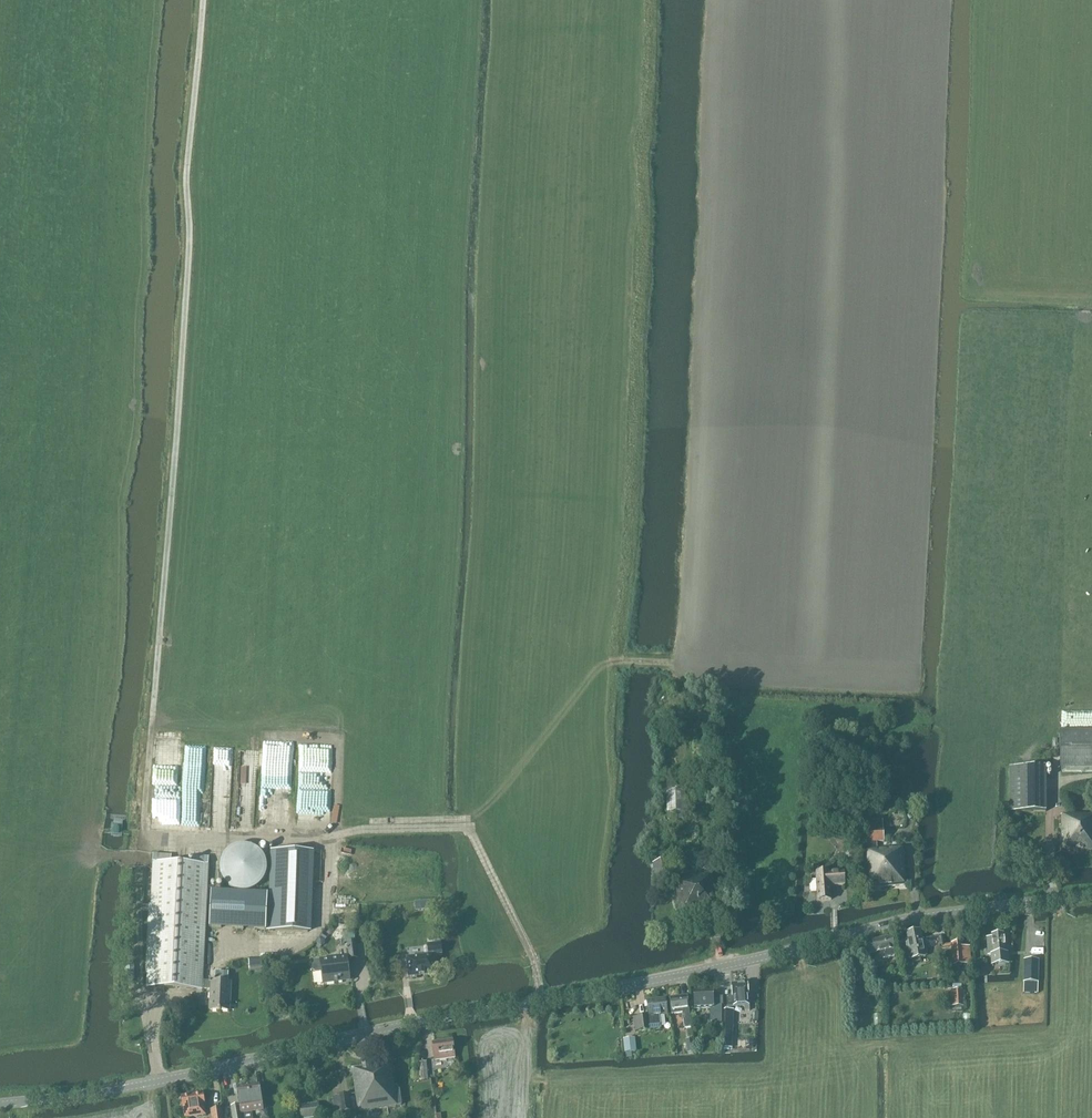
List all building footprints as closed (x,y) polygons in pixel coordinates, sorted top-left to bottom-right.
[(1091,767),(1091,730),(1060,730),(1060,767),(1091,767)] [(159,776),(183,776),(183,777),(184,777),(184,791),(199,791),(199,777),(206,777),(207,741),(160,740),(159,776)] [(233,771),(233,744),(215,744),(214,787),(223,787),(223,771),(233,771)] [(256,802),(259,745),(242,744),(239,801),(256,802)] [(264,757),(286,758),(286,750),(284,750),(284,746),(265,745),(264,757)] [(328,805),(330,763),(304,762),(303,788),(311,789),(310,804),(328,805)] [(1009,811),(1014,811),(1046,811),(1046,767),(1009,767),(1009,811)] [(685,811),(685,790),(668,790),(668,811),(685,811)] [(194,794),(182,795),(182,812),(195,812),(194,794)] [(167,812),(167,803),(173,803),(173,797),(155,797),(155,813),(167,812)] [(916,811),(904,811),(904,822),(917,822),(916,811)] [(1062,852),(1091,852),(1091,816),(1073,816),(1073,817),(1062,817),(1062,852)] [(884,841),(882,821),(867,822),(869,842),(864,843),(868,888),(906,884),(902,848),(892,849),(891,848),(872,850),(871,842),(884,841)] [(837,839),(842,848),(856,839),(851,831),(837,839)] [(256,888),(258,887),(259,886),(261,884),(262,883),(263,881),(264,879),(265,878),(266,876),(267,874),(267,872),(267,870),(267,868),(267,866),(267,864),(267,862),(266,860),(265,858),(264,857),(263,855),(262,853),(261,852),(259,850),(258,849),(256,848),(255,847),(253,846),(251,845),(249,845),(247,845),(245,844),(243,844),(241,845),(239,845),(237,845),(235,846),(233,847),(232,848),(230,849),(228,850),(227,852),(226,853),(224,855),(223,856),(222,858),(222,860),(221,862),(221,864),(220,866),(220,868),(220,870),(221,872),(221,874),(222,876),(222,877),(223,879),(224,881),(225,883),(227,884),(228,885),(230,887),(231,888),(233,889),(235,890),(237,890),(239,891),(241,891),(243,891),(245,891),(247,891),(249,891),(251,890),(252,890),(254,889),(256,888)] [(271,850),(268,931),(308,932),(311,852),(271,850)] [(154,862),(147,986),(211,989),(210,1009),(230,1010),(232,983),(203,981),(209,865),(209,856),(194,855),(194,864),(172,863),(172,854),(154,853),(154,862)] [(672,881),(668,861),(653,863),(656,883),(672,881)] [(810,881),(811,892),(817,891),(818,901),(831,900),(831,887),(844,886),(844,872),(816,874),(816,881),(810,881)] [(718,909),(712,873),(675,879),(681,917),(707,913),(707,911),(718,909)] [(268,894),(211,892),(210,928),(266,931),(268,894)] [(436,900),(428,901),(429,910),(429,913),(437,913),(436,900)] [(354,928),(342,930),(344,943),(349,942),(356,941),(356,940),(354,928)] [(908,941),(905,941),(909,959),(911,959),(920,957),(927,956),(926,948),(924,940),(922,940),(921,931),(907,934),(908,941)] [(992,938),(987,938),(988,956),(992,955),(992,961),(993,965),(1007,964),(1007,959),(1007,954),(1005,954),(1003,934),(992,935),(992,938)] [(891,936),(873,941),(873,944),(876,954),(877,960),(895,956),(891,936)] [(941,937),(924,940),(926,948),(927,948),(941,946),(940,945),(942,945),(941,937)] [(349,948),(346,949),(347,954),(350,954),(350,959),(358,958),(357,941),(356,941),(349,942),(349,948)] [(429,956),(407,958),(410,978),(436,975),(434,955),(442,954),(441,943),(428,945),(429,956)] [(971,964),(970,947),(963,948),(963,943),(952,944),(953,966),(971,964)] [(252,953),(253,963),(264,963),(264,952),(252,953)] [(314,965),(313,968),(314,971),(317,974),(324,973),(325,984),(344,982),(344,980),(350,980),(347,957),(315,961),(315,964),(314,965)] [(1024,960),(1023,982),(1038,982),(1039,960),(1024,960)] [(134,978),(134,963),(126,963),(126,978),(134,978)] [(748,983),(731,984),(732,996),(727,996),(728,1006),(749,1005),(748,983)] [(714,997),(714,989),(694,990),(695,1008),(710,1008),(710,1026),(722,1026),(721,1007),(722,1007),(722,997),(714,997)] [(953,990),(948,990),(949,1007),(964,1006),(963,989),(962,989),(953,990)] [(692,1028),(688,996),(670,998),(672,1015),(683,1013),(685,1029),(692,1028)] [(649,1015),(638,1017),(639,1031),(661,1029),(660,1016),(668,1015),(666,999),(647,1001),(649,1015)] [(732,1021),(724,1021),(724,1034),(732,1034),(732,1021)] [(637,1052),(635,1038),(624,1039),(625,1053),(637,1052)] [(693,1039),(686,1040),(687,1054),(695,1053),(693,1039)] [(453,1040),(433,1043),(436,1061),(456,1058),(453,1040)] [(428,1081),(426,1062),(420,1062),(421,1081),(428,1081)] [(364,1067),(364,1068),(353,1070),(358,1112),(402,1106),(400,1090),(395,1090),(392,1066),(381,1067),(381,1065),(370,1067),(364,1067)] [(260,1086),(249,1087),(253,1112),(258,1111),(263,1111),(260,1086)] [(233,1107),(234,1117),(253,1117),(253,1112),(249,1087),(239,1088),(241,1106),(233,1107)] [(182,1097),(185,1117),(188,1117),(206,1115),(203,1093),(182,1097)] [(350,1095),(332,1097),(335,1113),(352,1110),(350,1095)] [(320,1117),(321,1117),(319,1104),(301,1106),(302,1117),(314,1117),(320,1117)] [(493,1112),(487,1107),(479,1117),(480,1117),(488,1117),(493,1112)] [(211,1110),(212,1117),(223,1117),(222,1109),(211,1110)]
